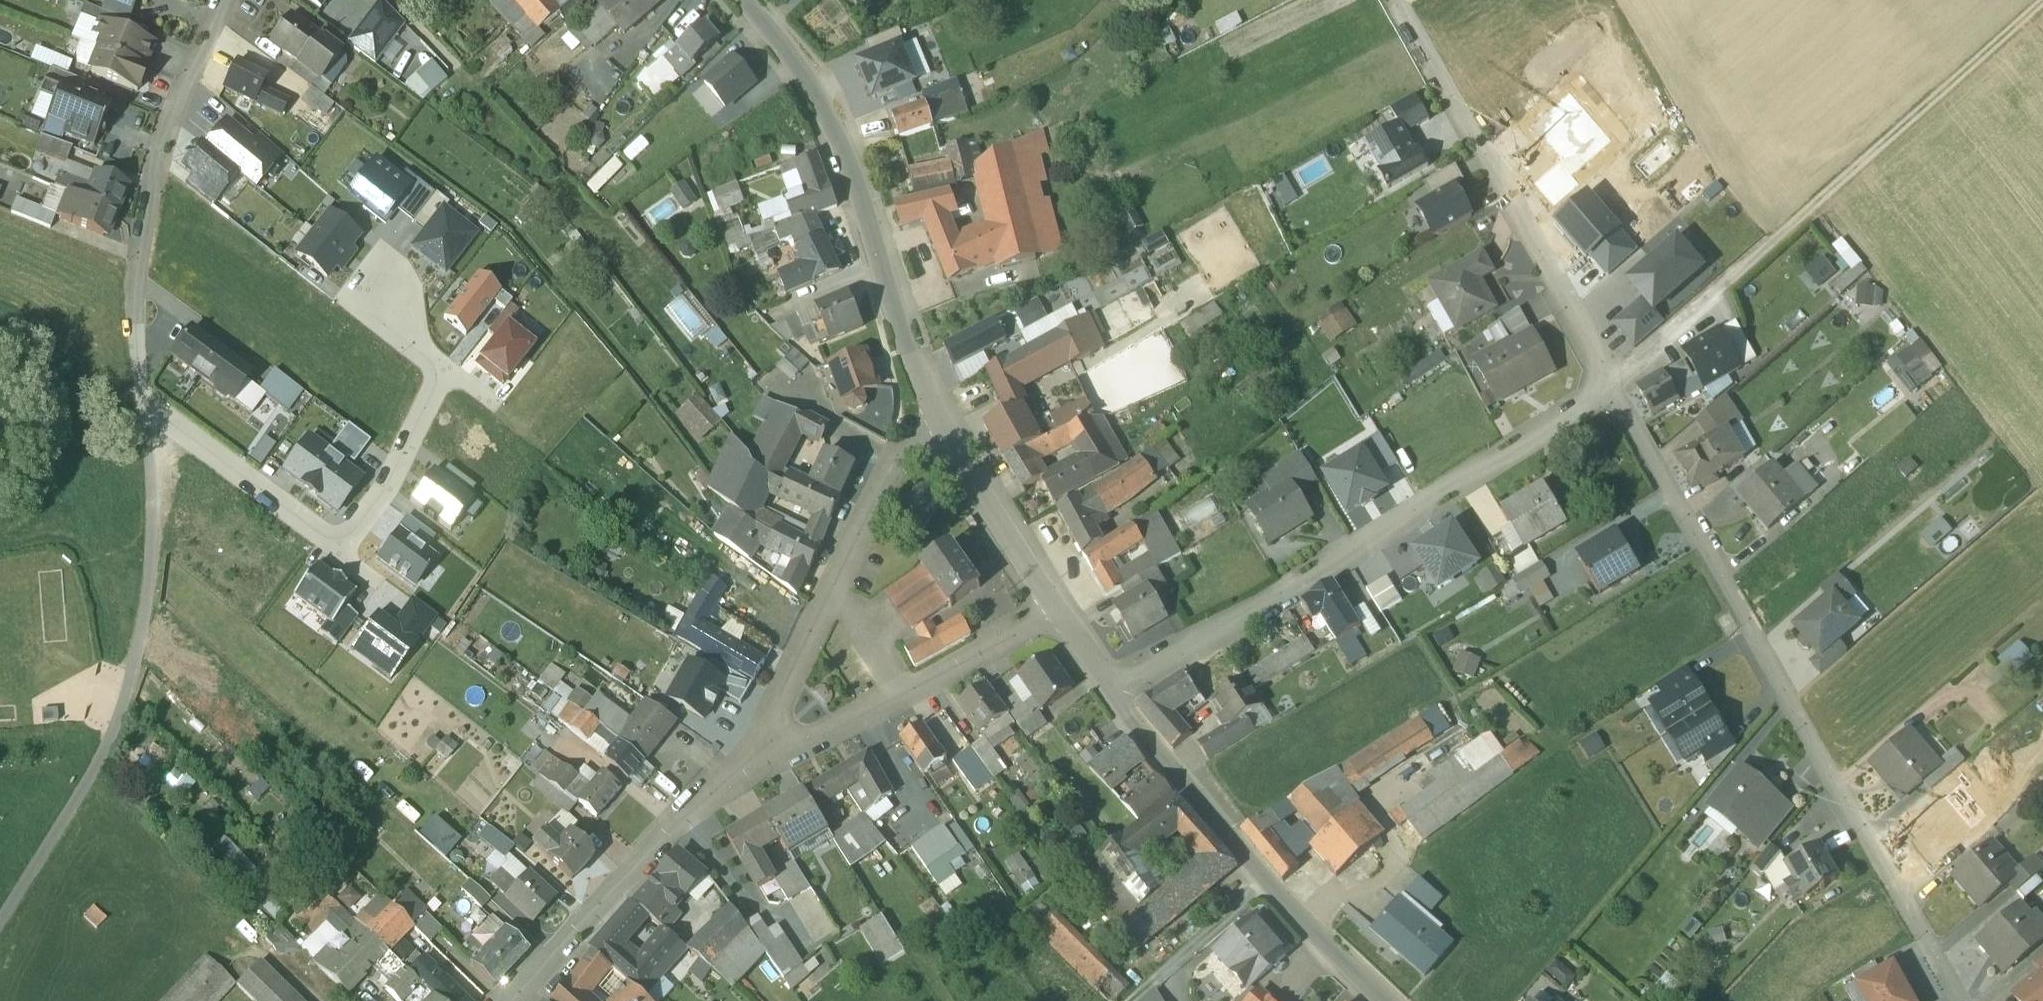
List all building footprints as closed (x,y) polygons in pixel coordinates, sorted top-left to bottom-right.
[(108,1),(129,9),(130,8),(133,0),(106,0),(108,1)] [(345,43),(374,64),(404,24),(381,0),(378,0),(345,43)] [(556,7),(558,11),(563,17),(582,0),(564,0),(556,7)] [(600,2),(619,24),(624,30),(660,0),(602,0),(600,2)] [(857,9),(870,0),(851,0),(857,9)] [(129,9),(108,1),(103,12),(117,18),(125,21),(130,8),(129,9)] [(619,24),(600,2),(576,23),(594,44),(619,24)] [(103,12),(84,4),(79,16),(99,24),(100,23),(113,29),(117,18),(103,12)] [(1237,12),(1216,23),(1222,33),(1242,22),(1237,12)] [(317,35),(289,14),(268,41),(292,59),(297,62),(317,35)] [(705,22),(677,46),(691,61),(692,60),(719,38),(705,22)] [(132,34),(121,30),(119,31),(113,29),(100,23),(99,24),(94,36),(100,39),(97,48),(98,49),(142,67),(143,66),(151,45),(133,37),(132,34)] [(869,54),(897,42),(898,45),(904,42),(898,28),(864,42),(869,54)] [(317,35),(297,62),(317,77),(318,75),(337,50),(317,35)] [(869,93),(911,75),(898,45),(897,42),(869,54),(855,60),(869,93)] [(31,56),(67,69),(71,58),(36,45),(31,56)] [(691,61),(677,46),(664,57),(681,78),(690,67),(692,60),(691,61)] [(142,67),(98,49),(89,71),(137,91),(146,68),(143,66),(142,67)] [(603,49),(570,70),(589,101),(623,80),(603,49)] [(664,57),(648,71),(638,84),(652,99),(681,78),(664,57)] [(705,83),(725,106),(754,81),(734,58),(705,83)] [(297,62),(292,59),(285,69),(311,88),(315,91),(323,79),(318,75),(317,77),(297,62)] [(266,75),(235,61),(223,88),(254,102),(260,89),(266,75)] [(430,62),(404,85),(422,100),(445,80),(430,62)] [(84,82),(50,68),(42,86),(57,92),(61,84),(80,92),(84,82)] [(927,90),(930,101),(937,98),(960,91),(957,78),(927,90)] [(100,88),(84,82),(80,92),(96,99),(100,88)] [(80,92),(61,84),(57,92),(41,130),(62,138),(64,133),(94,145),(110,105),(96,99),(80,92)] [(311,88),(301,101),(323,116),(332,104),(315,91),(311,88)] [(287,101),(260,89),(254,102),(281,114),(287,101)] [(968,114),(960,91),(937,98),(944,122),(960,116),(968,114)] [(1400,122),(1405,132),(1429,119),(1415,94),(1390,108),(1400,122)] [(930,101),(925,102),(933,126),(944,122),(937,98),(930,101)] [(925,102),(892,114),(899,137),(933,126),(925,102)] [(1377,171),(1387,188),(1428,166),(1418,148),(1415,149),(1405,132),(1400,122),(1365,141),(1381,170),(1377,171)] [(225,123),(206,146),(238,173),(255,187),(274,164),(250,143),(225,123)] [(257,134),(250,143),(274,164),(282,155),(257,134)] [(1031,135),(1010,147),(1021,189),(1031,186),(1044,182),(1031,135)] [(72,149),(41,136),(35,153),(65,165),(72,149)] [(238,173),(206,146),(200,146),(186,164),(187,170),(194,176),(219,196),(238,173)] [(1010,147),(976,165),(979,176),(976,177),(955,183),(955,184),(956,189),(960,197),(981,190),(988,214),(1021,205),(1035,201),(1031,186),(1021,189),(1010,147)] [(645,172),(664,160),(659,152),(640,164),(645,172)] [(804,191),(826,183),(815,154),(793,162),(804,191)] [(614,155),(586,182),(594,191),(623,164),(614,155)] [(385,220),(397,203),(415,180),(405,172),(399,180),(375,162),(351,193),(366,205),(362,210),(376,221),(379,216),(385,220)] [(1455,164),(1423,182),(1431,196),(1453,184),(1454,185),(1463,179),(1455,164)] [(951,165),(908,174),(914,197),(955,184),(955,183),(951,165)] [(59,175),(37,166),(32,179),(54,187),(58,176),(59,175)] [(128,186),(95,172),(88,188),(84,200),(112,211),(117,213),(128,186)] [(88,188),(58,176),(54,187),(70,194),(84,200),(88,188)] [(219,196),(194,176),(186,186),(211,206),(219,196)] [(669,188),(682,208),(697,198),(685,178),(669,188)] [(434,195),(415,180),(397,203),(416,218),(434,195)] [(804,191),(801,193),(785,198),(793,222),(812,215),(813,215),(836,206),(826,183),(804,191)] [(737,184),(713,193),(720,211),(744,203),(737,184)] [(1431,196),(1416,204),(1434,237),(1471,216),(1454,185),(1453,184),(1431,196)] [(956,189),(895,203),(903,226),(922,219),(941,212),(962,204),(960,197),(956,189)] [(1588,261),(1595,256),(1620,234),(1585,193),(1553,220),(1588,261)] [(84,200),(70,194),(60,219),(102,236),(112,211),(84,200)] [(435,194),(413,222),(425,232),(443,209),(444,210),(448,204),(435,194)] [(56,214),(16,198),(11,211),(50,227),(56,214)] [(780,226),(793,222),(785,198),(759,207),(764,223),(778,219),(780,226)] [(1035,201),(1021,205),(1025,221),(1052,214),(1048,198),(1035,201)] [(1021,205),(988,214),(983,226),(997,257),(1001,271),(1035,258),(1025,221),(1021,205)] [(444,210),(443,209),(425,232),(412,248),(444,273),(475,234),(444,210)] [(1121,217),(1129,232),(1132,231),(1136,239),(1143,235),(1140,227),(1142,226),(1133,211),(1121,217)] [(941,212),(922,219),(927,231),(945,224),(941,212)] [(329,214),(297,254),(326,278),(335,267),(340,271),(354,252),(350,249),(359,237),(329,214)] [(1052,214),(1025,221),(1035,258),(1061,249),(1052,214)] [(812,215),(793,222),(797,232),(816,224),(813,215),(812,215)] [(497,225),(485,216),(478,225),(490,234),(497,225)] [(816,224),(797,232),(793,222),(774,229),(780,243),(792,237),(797,248),(822,236),(816,224)] [(945,224),(927,231),(948,281),(972,269),(957,237),(951,239),(945,224)] [(983,226),(957,237),(972,269),(997,257),(983,226)] [(774,229),(760,234),(749,236),(758,256),(780,243),(774,229)] [(1595,256),(1610,273),(1635,252),(1620,234),(1595,256)] [(822,236),(797,248),(805,263),(813,281),(839,270),(833,257),(828,247),(822,236)] [(1701,268),(1676,239),(1628,282),(1641,296),(1653,310),(1701,268)] [(1156,270),(1179,259),(1170,241),(1147,252),(1156,270)] [(839,242),(828,247),(833,257),(844,252),(839,242)] [(1481,252),(1429,282),(1439,301),(1445,297),(1462,326),(1495,307),(1479,278),(1492,271),(1481,252)] [(1823,253),(1804,268),(1818,285),(1837,270),(1823,253)] [(805,263),(779,274),(786,293),(813,281),(805,263)] [(1862,277),(1852,265),(1838,277),(1848,289),(1862,277)] [(443,319),(464,336),(492,301),(499,292),(478,275),(443,319)] [(1871,292),(1858,291),(1858,311),(1871,311),(1871,292)] [(499,292),(492,301),(504,310),(509,304),(511,301),(499,292)] [(845,295),(816,307),(822,320),(812,324),(819,343),(829,339),(830,339),(861,326),(848,293),(845,295)] [(1653,310),(1641,296),(1612,322),(1634,347),(1661,323),(1651,312),(1653,310)] [(1186,316),(1192,328),(1222,314),(1216,301),(1186,316)] [(487,332),(497,339),(511,321),(519,311),(509,304),(504,310),(487,332)] [(1031,304),(1010,315),(1019,333),(1040,322),(1042,321),(1031,304)] [(812,324),(822,320),(816,307),(774,325),(791,342),(806,336),(810,346),(819,343),(812,324)] [(1518,308),(1497,322),(1504,332),(1525,321),(1518,308)] [(1320,325),(1330,341),(1356,325),(1347,309),(1320,325)] [(1085,314),(1052,332),(1066,361),(1068,365),(1102,350),(1085,314)] [(1010,315),(996,322),(1006,340),(1019,333),(1010,315)] [(502,385),(536,340),(511,321),(497,339),(477,365),(502,385)] [(1755,358),(1734,321),(1717,330),(1738,367),(1755,358)] [(996,322),(971,335),(969,331),(943,345),(953,367),(1006,340),(996,322)] [(1040,322),(1019,333),(1026,346),(1033,342),(1047,335),(1040,322)] [(219,348),(190,327),(170,354),(199,375),(219,348)] [(808,361),(772,328),(762,339),(784,360),(785,359),(798,372),(808,361)] [(1717,330),(1683,350),(1696,373),(1704,387),(1738,367),(1717,330)] [(1511,343),(1509,340),(1472,360),(1495,402),(1514,392),(1513,388),(1548,369),(1550,373),(1553,371),(1531,331),(1511,343)] [(1066,361),(1052,332),(1047,335),(1033,342),(1047,370),(1066,361)] [(1026,346),(985,368),(999,398),(1011,390),(1047,370),(1033,342),(1026,346)] [(250,371),(219,348),(199,375),(213,385),(214,392),(221,397),(228,396),(231,398),(243,381),(250,371)] [(1289,358),(1283,350),(1236,388),(1242,396),(1289,358)] [(1932,376),(1911,351),(1895,363),(1916,389),(1932,376)] [(865,353),(832,365),(844,398),(877,386),(865,353)] [(1683,362),(1663,373),(1671,387),(1691,376),(1683,362)] [(302,390),(273,369),(258,390),(286,411),(302,390)] [(1663,372),(1636,388),(1652,416),(1666,408),(1668,412),(1675,408),(1672,404),(1679,400),(1671,387),(1663,373),(1663,372)] [(1691,376),(1671,387),(1679,400),(1704,387),(1696,373),(1691,376)] [(263,395),(243,381),(231,398),(250,412),(263,395)] [(729,401),(723,385),(709,391),(716,407),(729,401)] [(1011,390),(999,398),(1006,411),(1020,405),(1011,390)] [(1724,395),(1697,418),(1710,436),(1727,427),(1728,428),(1742,421),(1724,395)] [(677,414),(700,441),(721,423),(698,396),(677,414)] [(765,398),(754,418),(766,425),(777,405),(765,398)] [(1050,415),(1058,431),(1055,432),(1039,439),(1023,447),(1025,449),(1037,443),(1060,432),(1066,429),(1065,428),(1089,416),(1090,416),(1092,413),(1085,399),(1050,415)] [(777,405),(766,425),(777,430),(790,409),(779,403),(777,405)] [(1005,412),(984,423),(1003,456),(1023,447),(1039,439),(1028,419),(1020,405),(1006,411),(1005,412)] [(1126,407),(1109,414),(1109,413),(1101,416),(1106,427),(1116,425),(1131,418),(1126,407)] [(790,409),(777,430),(797,440),(802,431),(808,418),(790,409)] [(1048,412),(1035,418),(1037,422),(1046,417),(1055,432),(1058,431),(1050,415),(1048,412)] [(829,425),(810,415),(808,418),(802,431),(816,438),(823,436),(829,425)] [(1046,417),(1037,422),(1035,418),(1034,415),(1028,419),(1039,439),(1055,432),(1046,417)] [(1089,416),(1065,428),(1066,429),(1070,436),(1081,454),(1094,476),(1117,463),(1104,441),(1112,438),(1106,427),(1101,416),(1092,420),(1089,416)] [(348,424),(340,435),(361,451),(369,440),(348,424)] [(777,430),(766,425),(748,456),(752,464),(775,478),(777,479),(782,468),(797,440),(777,430)] [(1710,436),(1705,440),(1721,469),(1743,457),(1728,428),(1727,427),(1710,436)] [(1066,429),(1060,432),(1064,439),(1070,436),(1066,429)] [(1060,432),(1037,443),(1041,450),(1064,439),(1060,432)] [(250,455),(260,463),(275,441),(265,433),(250,455)] [(1362,451),(1377,476),(1398,463),(1379,433),(1358,445),(1362,451)] [(340,435),(332,446),(340,452),(348,458),(353,462),(361,451),(340,435)] [(711,483),(733,506),(744,482),(752,464),(748,456),(733,436),(711,483)] [(284,471),(311,491),(340,452),(332,446),(327,452),(308,438),(284,471)] [(1704,439),(1675,455),(1692,485),(1703,479),(1706,484),(1715,479),(1712,474),(1721,469),(1705,440),(1704,439)] [(1037,443),(1025,449),(1033,462),(1044,456),(1041,450),(1037,443)] [(1023,447),(1003,456),(1013,474),(1033,462),(1025,449),(1023,447)] [(856,463),(826,451),(812,483),(840,496),(856,463)] [(1325,474),(1348,511),(1360,503),(1362,506),(1374,498),(1372,496),(1385,488),(1377,476),(1362,451),(1325,474)] [(340,452),(311,491),(309,493),(336,513),(361,480),(342,466),(348,458),(340,452)] [(1314,480),(1298,453),(1278,466),(1287,482),(1289,481),(1296,491),(1314,480)] [(1081,454),(1040,476),(1053,499),(1094,476),(1081,454)] [(1140,454),(1114,476),(1114,475),(1094,486),(1108,511),(1125,500),(1155,476),(1140,454)] [(1771,462),(1736,492),(1767,529),(1802,499),(1782,474),(1771,462)] [(1914,472),(1907,463),(1898,470),(1904,479),(1914,472)] [(775,478),(752,464),(744,482),(766,494),(769,489),(775,478)] [(1815,488),(1794,464),(1782,474),(1802,499),(1815,488)] [(475,486),(447,465),(440,475),(468,496),(475,486)] [(790,472),(782,468),(777,479),(785,484),(790,472)] [(473,500),(468,496),(440,475),(433,470),(410,501),(450,531),(463,513),(473,500)] [(812,483),(790,472),(785,484),(781,494),(819,513),(831,518),(840,496),(812,483)] [(777,479),(775,478),(769,489),(781,494),(785,484),(777,479)] [(1287,482),(1248,506),(1269,540),(1310,515),(1296,491),(1289,481),(1287,482)] [(766,494),(744,482),(733,506),(735,507),(742,513),(755,522),(760,509),(766,494)] [(1536,485),(1500,507),(1510,524),(1523,545),(1564,520),(1548,493),(1543,496),(1536,485)] [(924,486),(922,487),(922,488),(916,492),(915,494),(902,517),(901,518),(903,520),(903,519),(921,529),(921,530),(923,531),(924,529),(923,529),(936,506),(937,506),(938,504),(937,504),(938,497),(938,496),(938,494),(937,494),(933,489),(931,487),(931,488),(924,487),(924,486)] [(1094,486),(1057,505),(1075,539),(1095,527),(1107,520),(1104,514),(1108,511),(1094,486)] [(483,507),(473,500),(463,513),(474,520),(483,507)] [(735,507),(714,534),(721,540),(725,536),(742,513),(735,507)] [(783,522),(760,509),(755,522),(776,536),(783,522)] [(1156,509),(1132,523),(1143,541),(1150,554),(1157,567),(1181,553),(1156,509)] [(755,522),(742,513),(725,536),(753,554),(762,542),(772,546),(776,536),(755,522)] [(831,518),(819,513),(812,530),(825,536),(831,518)] [(1132,522),(1083,552),(1101,583),(1116,574),(1109,561),(1143,541),(1132,523),(1132,522)] [(798,523),(794,531),(808,539),(812,530),(798,523)] [(1510,524),(1488,537),(1500,558),(1523,545),(1510,524)] [(1957,542),(1943,524),(1925,538),(1939,556),(1957,542)] [(821,547),(782,526),(776,536),(772,546),(771,548),(795,560),(811,568),(821,547)] [(1439,587),(1476,563),(1451,526),(1415,549),(1439,587)] [(1095,527),(1075,539),(1083,552),(1102,539),(1095,527)] [(415,544),(425,551),(435,537),(425,530),(415,544)] [(825,536),(812,530),(808,539),(821,545),(825,536)] [(1616,531),(1576,555),(1598,592),(1638,568),(1616,531)] [(379,559),(415,585),(435,558),(425,551),(415,544),(398,532),(379,559)] [(753,554),(725,536),(721,540),(749,558),(753,554)] [(951,542),(921,563),(924,567),(948,601),(950,605),(980,584),(951,542)] [(1116,574),(1101,583),(1108,595),(1121,588),(1142,576),(1156,567),(1157,567),(1150,554),(1116,574)] [(811,568),(795,560),(789,571),(805,579),(811,568)] [(1506,582),(1500,586),(1507,598),(1518,592),(1519,593),(1547,576),(1539,562),(1506,582)] [(293,597),(327,622),(331,625),(344,607),(355,593),(344,585),(346,584),(333,574),(331,576),(317,565),(293,597)] [(1496,565),(1479,575),(1489,592),(1500,586),(1506,582),(1496,565)] [(924,567),(888,591),(912,626),(948,601),(924,567)] [(1156,567),(1142,576),(1148,586),(1152,593),(1166,585),(1156,567)] [(805,579),(789,571),(783,584),(797,595),(805,579)] [(719,583),(705,574),(697,586),(702,590),(710,596),(719,583)] [(1381,611),(1401,599),(1387,575),(1367,587),(1381,611)] [(1855,596),(1837,575),(1819,590),(1827,600),(1833,596),(1842,607),(1855,596)] [(1142,576),(1121,588),(1127,598),(1148,586),(1142,576)] [(1333,582),(1301,601),(1313,621),(1321,616),(1331,632),(1334,637),(1335,639),(1349,631),(1359,625),(1345,602),(1333,582)] [(1127,598),(1113,606),(1132,638),(1167,618),(1152,593),(1148,586),(1127,598)] [(710,596),(702,590),(692,607),(708,615),(716,601),(710,596)] [(1827,600),(1794,628),(1801,636),(1811,647),(1818,655),(1819,656),(1837,641),(1857,624),(1842,607),(1833,596),(1827,600)] [(396,619),(422,638),(437,617),(411,599),(396,619)] [(319,632),(335,645),(357,617),(344,607),(331,625),(327,622),(319,632)] [(391,680),(422,638),(396,619),(392,625),(377,614),(351,650),(391,680)] [(931,620),(914,629),(919,638),(904,646),(915,665),(972,633),(970,630),(965,622),(961,614),(936,629),(931,620)] [(698,624),(687,617),(676,636),(702,652),(713,631),(698,623),(698,624)] [(914,629),(899,637),(904,646),(919,638),(914,629)] [(726,639),(713,631),(702,652),(713,659),(714,660),(726,639)] [(1349,631),(1335,639),(1350,664),(1364,656),(1349,631)] [(1243,678),(1251,691),(1315,652),(1304,634),(1241,673),(1243,678)] [(1811,647),(1801,636),(1798,639),(1798,644),(1803,649),(1808,650),(1811,647)] [(765,661),(726,639),(714,660),(753,682),(765,661)] [(1837,641),(1819,656),(1818,655),(1809,663),(1819,675),(1846,651),(1837,641)] [(1041,648),(1013,665),(1028,687),(1029,687),(1055,668),(1041,648)] [(2030,661),(2020,650),(2011,658),(2020,669),(2030,661)] [(1456,670),(1473,677),(1480,659),(1463,652),(1456,670)] [(707,671),(724,681),(719,690),(741,703),(753,682),(714,660),(713,659),(707,671)] [(669,697),(703,717),(711,704),(714,706),(719,696),(717,694),(719,690),(724,681),(707,671),(690,661),(669,697)] [(564,674),(550,665),(539,681),(551,690),(564,674)] [(1055,668),(1029,687),(1044,708),(1073,687),(1058,667),(1055,668)] [(1684,667),(1655,685),(1663,697),(1691,680),(1683,668),(1685,668),(1684,667)] [(1184,672),(1170,682),(1180,695),(1183,693),(1188,699),(1197,693),(1194,689),(1195,688),(1184,672)] [(1243,678),(1214,697),(1232,722),(1244,714),(1261,706),(1251,691),(1243,678)] [(1663,697),(1650,705),(1651,707),(1657,704),(1673,730),(1668,733),(1668,734),(1710,708),(1692,680),(1691,680),(1663,697)] [(1180,695),(1170,682),(1159,689),(1174,708),(1188,699),(1183,693),(1180,695)] [(1006,709),(987,684),(957,702),(967,717),(972,714),(980,725),(1006,709)] [(1159,689),(1135,704),(1172,747),(1189,733),(1179,722),(1175,717),(1170,712),(1174,708),(1159,689)] [(1017,694),(1003,703),(1007,709),(1011,713),(1024,704),(1017,694)] [(597,697),(584,713),(617,738),(628,725),(619,717),(620,714),(597,697)] [(676,720),(649,701),(647,700),(641,708),(668,729),(676,720)] [(570,704),(558,720),(571,730),(584,713),(568,702),(567,702),(570,704)] [(641,708),(617,738),(620,741),(644,760),(668,729),(641,708)] [(1180,714),(1174,708),(1170,712),(1175,717),(1180,714)] [(1710,708),(1668,734),(1669,735),(1674,731),(1690,758),(1685,761),(1686,762),(1700,754),(1726,738),(1727,737),(1710,708)] [(1006,709),(980,725),(988,734),(984,737),(992,750),(1016,736),(1010,727),(1017,722),(1011,713),(1007,709),(1006,709)] [(1449,730),(1435,709),(1374,746),(1383,760),(1357,778),(1362,787),(1449,730)] [(584,713),(571,730),(586,742),(599,725),(584,713)] [(1232,722),(1216,733),(1216,734),(1225,748),(1254,729),(1244,714),(1232,722)] [(922,722),(902,735),(926,770),(936,763),(929,753),(939,746),(922,722)] [(617,738),(599,725),(586,742),(606,758),(620,741),(617,738)] [(1921,745),(1909,730),(1868,765),(1880,779),(1883,777),(1900,798),(1897,800),(1898,801),(1921,782),(1933,772),(1930,768),(1915,750),(1921,745)] [(1189,733),(1172,747),(1192,772),(1208,759),(1199,744),(1189,733)] [(1216,734),(1199,744),(1208,759),(1225,748),(1216,734)] [(1503,751),(1491,734),(1421,785),(1426,791),(1417,798),(1424,809),(1503,751)] [(444,735),(433,747),(444,757),(455,744),(444,735)] [(1126,735),(1104,752),(1121,773),(1145,758),(1126,735)] [(1016,736),(992,750),(984,737),(971,747),(973,750),(987,768),(1024,749),(1016,736)] [(1525,736),(1499,755),(1513,773),(1539,753),(1525,736)] [(1726,738),(1700,754),(1713,775),(1735,749),(1734,748),(1733,749),(1726,738)] [(1595,739),(1580,748),(1587,760),(1602,751),(1595,739)] [(644,760),(620,741),(606,758),(605,759),(628,778),(644,760)] [(939,746),(929,753),(936,763),(946,758),(939,746)] [(1374,746),(1347,763),(1357,778),(1383,760),(1374,746)] [(987,768),(973,750),(967,754),(980,773),(987,768)] [(518,760),(508,752),(500,763),(510,771),(518,760)] [(1121,773),(1104,752),(1089,765),(1111,789),(1118,784),(1125,778),(1121,773)] [(868,753),(845,767),(854,784),(859,781),(874,805),(891,792),(868,753)] [(551,754),(536,772),(538,773),(546,780),(561,763),(551,754)] [(1408,820),(1424,842),(1513,773),(1499,755),(1408,820)] [(936,763),(926,770),(935,783),(955,770),(946,758),(936,763)] [(561,763),(546,780),(559,790),(573,773),(561,763)] [(1948,776),(1936,763),(1930,768),(1933,772),(1921,782),(1929,792),(1948,776)] [(845,767),(805,791),(815,807),(854,784),(845,767)] [(1771,795),(1740,769),(1713,801),(1742,825),(1736,832),(1756,849),(1780,820),(1762,805),(1771,795)] [(588,786),(575,800),(593,816),(620,786),(602,770),(588,786)] [(1342,778),(1337,770),(1328,775),(1335,783),(1342,778)] [(546,780),(538,773),(529,784),(538,791),(549,802),(558,810),(563,814),(574,802),(559,790),(546,780)] [(573,773),(559,790),(574,802),(575,800),(588,786),(573,773)] [(1328,775),(1301,792),(1310,803),(1301,810),(1309,819),(1322,835),(1355,806),(1335,783),(1328,775)] [(1130,798),(1124,803),(1140,821),(1174,795),(1161,777),(1130,798)] [(1130,798),(1118,784),(1111,789),(1124,803),(1130,798)] [(1945,788),(1908,823),(1940,857),(1991,809),(1967,784),(1954,797),(1945,788)] [(804,790),(766,814),(781,839),(780,839),(789,853),(829,830),(815,807),(805,791),(804,790)] [(1310,803),(1301,792),(1286,802),(1292,809),(1297,805),(1301,810),(1310,803)] [(1412,792),(1385,811),(1396,828),(1424,809),(1412,792)] [(1177,799),(1125,836),(1143,862),(1160,849),(1158,845),(1178,829),(1194,817),(1177,799)] [(558,810),(549,802),(544,807),(553,815),(558,810)] [(1310,846),(1337,876),(1381,837),(1355,806),(1322,835),(1310,846)] [(1272,812),(1241,832),(1253,846),(1267,834),(1280,824),(1272,812)] [(433,814),(417,832),(444,856),(461,838),(433,814)] [(766,814),(727,836),(742,862),(760,851),(780,839),(781,839),(766,814)] [(883,839),(863,814),(851,824),(872,849),(883,839)] [(1194,817),(1178,829),(1191,841),(1205,830),(1194,817)] [(1322,835),(1309,819),(1300,826),(1314,842),(1322,835)] [(851,824),(833,838),(851,867),(872,849),(851,824)] [(944,825),(912,848),(928,868),(959,846),(944,825)] [(494,831),(489,826),(484,832),(489,836),(494,831)] [(1278,845),(1263,859),(1283,883),(1298,869),(1292,862),(1314,842),(1300,826),(1278,845)] [(592,853),(567,830),(555,843),(540,829),(530,841),(544,854),(544,855),(569,878),(592,853)] [(1205,830),(1191,841),(1202,855),(1162,889),(1114,930),(1132,955),(1236,868),(1221,847),(1205,830)] [(512,846),(494,831),(489,836),(484,842),(503,858),(512,846)] [(1267,834),(1253,846),(1263,859),(1278,845),(1267,834)] [(210,846),(237,872),(248,861),(221,835),(210,846)] [(1143,862),(1125,836),(1100,855),(1101,856),(1074,875),(1114,930),(1162,889),(1143,862)] [(2017,875),(1991,844),(1951,878),(1978,910),(2007,885),(2018,876),(2017,875)] [(1771,845),(1750,871),(1761,880),(1765,876),(1782,856),(1783,855),(1771,845)] [(679,850),(634,904),(667,931),(680,915),(675,910),(706,873),(679,850)] [(1788,866),(1786,867),(1794,882),(1785,887),(1786,888),(1795,905),(1835,882),(1817,850),(1788,866)] [(760,851),(742,862),(758,889),(776,879),(777,879),(773,872),(760,851)] [(1023,894),(1039,885),(1021,852),(1005,861),(1023,894)] [(1782,856),(1765,876),(1776,894),(1786,888),(1785,887),(1794,882),(1786,867),(1788,866),(1782,856)] [(810,889),(794,861),(785,865),(803,893),(810,889)] [(2032,862),(2017,875),(2018,876),(2007,885),(2015,895),(2042,873),(2032,862)] [(785,865),(773,872),(777,879),(776,879),(789,901),(803,893),(785,865)] [(525,873),(514,885),(498,870),(487,882),(531,922),(552,898),(525,873)] [(325,880),(320,874),(314,880),(319,886),(325,880)] [(1441,899),(1418,879),(1407,893),(1429,912),(1441,899)] [(489,899),(469,881),(460,890),(479,909),(489,899)] [(394,884),(381,896),(390,905),(402,893),(394,884)] [(357,901),(347,890),(336,901),(346,912),(357,901)] [(355,923),(324,892),(293,924),(307,938),(325,921),(341,937),(355,923)] [(423,912),(403,893),(402,893),(390,905),(411,925),(423,912)] [(390,905),(381,896),(375,902),(374,903),(383,912),(390,905)] [(370,897),(362,905),(366,909),(373,902),(374,903),(375,902),(370,897)] [(101,898),(83,915),(95,928),(113,911),(101,898)] [(357,901),(346,912),(355,921),(366,909),(362,905),(357,901)] [(366,909),(355,921),(365,930),(383,912),(374,903),(373,902),(366,909)] [(632,903),(617,920),(633,934),(648,917),(632,903)] [(383,912),(365,930),(386,952),(412,926),(411,925),(390,905),(383,912)] [(1413,921),(1396,906),(1372,933),(1390,949),(1392,947),(1425,977),(1452,946),(1439,935),(1438,934),(1434,938),(1413,921)] [(699,937),(686,949),(688,951),(701,961),(711,970),(725,956),(750,933),(731,907),(699,937)] [(499,908),(493,914),(513,933),(520,926),(499,908)] [(1976,944),(1988,958),(1994,953),(2008,970),(2042,941),(2042,927),(2034,917),(2028,922),(2017,909),(1976,944)] [(423,912),(411,925),(412,926),(428,942),(441,929),(423,912)] [(1443,930),(1421,912),(1413,921),(1434,938),(1438,934),(1439,935),(1443,930)] [(1448,922),(1439,915),(1433,921),(1443,929),(1448,922)] [(1257,916),(1215,953),(1231,972),(1245,960),(1261,979),(1286,957),(1266,935),(1271,931),(1257,916)] [(490,917),(470,938),(483,949),(503,928),(490,917)] [(883,918),(863,931),(884,965),(904,952),(883,918)] [(1088,952),(1053,918),(1040,931),(1075,967),(1082,961),(1080,959),(1088,952)] [(277,920),(263,933),(285,956),(298,944),(277,920)] [(590,950),(591,951),(611,969),(647,1000),(650,1000),(644,997),(687,951),(688,952),(688,951),(686,949),(677,941),(664,930),(641,958),(624,945),(633,934),(617,920),(590,950)] [(1701,931),(1689,922),(1677,936),(1689,946),(1701,931)] [(801,965),(783,937),(776,945),(762,925),(750,933),(784,981),(801,965)] [(526,950),(503,928),(483,949),(469,964),(492,986),(526,950)] [(365,930),(339,956),(361,978),(372,966),(386,952),(365,930)] [(690,930),(677,941),(686,949),(699,937),(690,930)] [(1088,952),(1080,959),(1082,961),(1075,967),(1082,974),(1096,961),(1099,958),(1091,949),(1088,952)] [(611,969),(591,951),(578,970),(596,986),(611,969)] [(386,952),(372,966),(379,973),(393,958),(386,952)] [(160,1000),(215,1000),(233,981),(204,954),(160,1000)] [(332,963),(323,954),(313,963),(323,973),(332,963)] [(413,955),(401,967),(405,970),(408,973),(422,959),(418,954),(415,957),(413,955)] [(361,978),(339,956),(332,963),(323,973),(345,994),(361,978)] [(725,956),(711,970),(713,972),(732,987),(744,975),(725,956)] [(422,959),(408,973),(436,1000),(465,1000),(422,959)] [(1245,960),(1231,972),(1247,991),(1261,979),(1245,960)] [(1546,972),(1566,988),(1576,977),(1556,960),(1546,972)] [(711,970),(701,961),(690,973),(702,984),(713,972),(711,970)] [(1096,961),(1082,974),(1108,1000),(1119,1000),(1127,993),(1096,961)] [(258,962),(236,984),(254,1000),(298,1000),(258,962)] [(1874,965),(1852,978),(1858,988),(1880,976),(1874,965)] [(1858,988),(1865,1000),(1888,1000),(1905,991),(1892,969),(1880,976),(1858,988)] [(405,970),(386,989),(398,1000),(436,1000),(408,973),(405,970)] [(596,986),(578,970),(570,980),(586,997),(596,986)] [(2012,998),(2015,1000),(2042,1000),(2042,972),(2012,998)] [(555,1000),(590,1000),(586,997),(570,980),(555,1000)] [(614,1000),(647,1000),(630,986),(614,1000)] [(1888,1000),(1910,1000),(1905,991),(1888,1000)]
